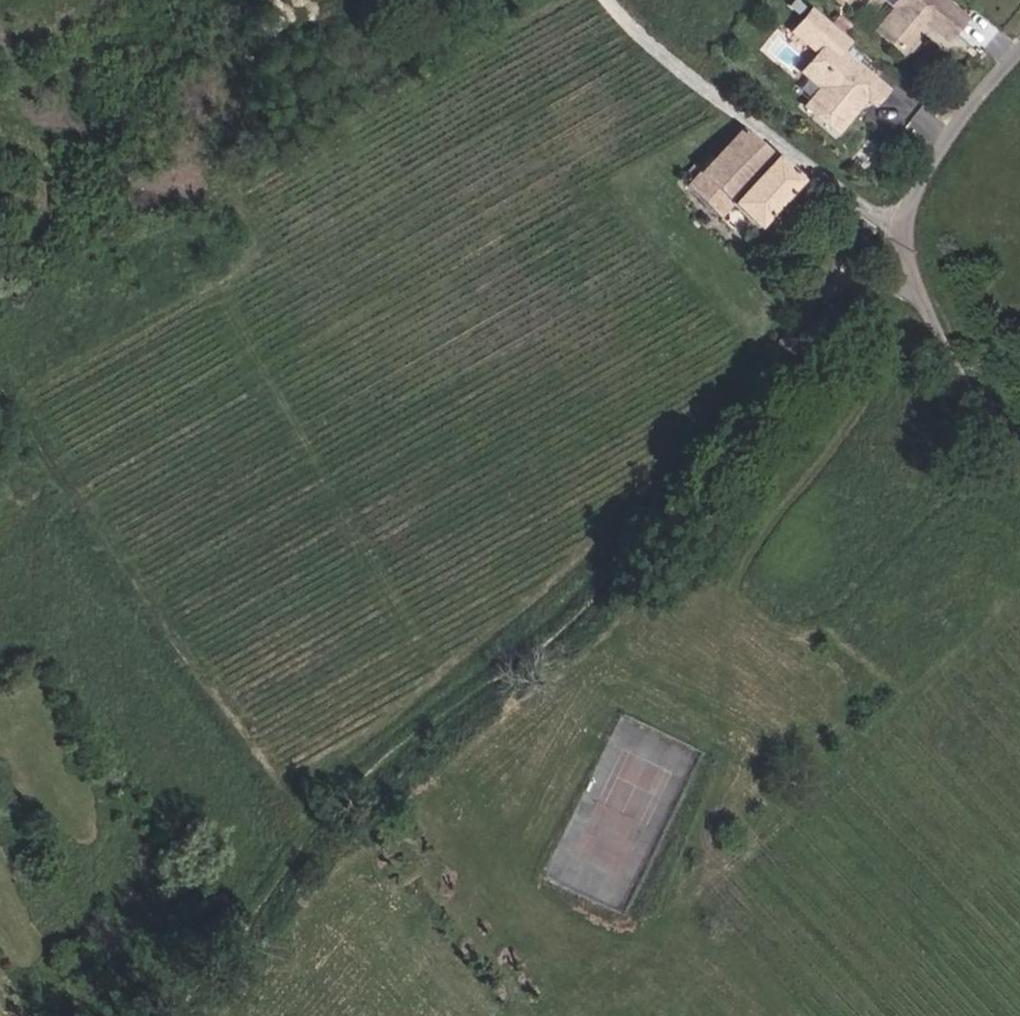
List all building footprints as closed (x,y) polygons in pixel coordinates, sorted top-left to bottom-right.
[(936,0),(879,0),(885,6),(865,28),(893,55),(920,25),(937,41),(956,19),(936,0)] [(868,105),(880,91),(835,53),(844,41),(808,10),(789,33),(813,55),(803,66),(815,77),(816,88),(799,108),(829,134),(850,110),(850,102),(856,95),(868,105)] [(770,150),(741,127),(699,169),(693,175),(687,170),(678,179),(742,238),(797,177),(770,150)] [(693,175),(699,169),(693,164),(687,170),(693,175)]
